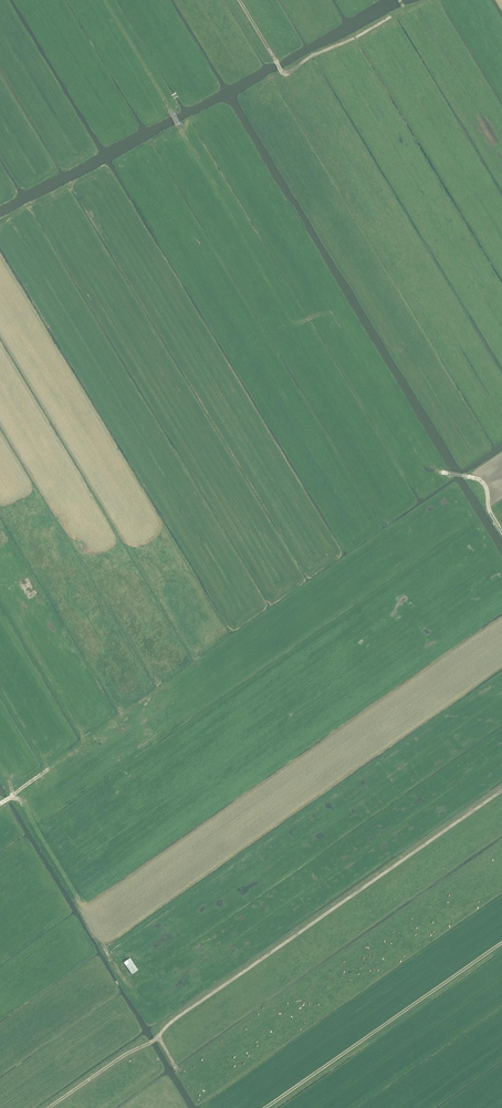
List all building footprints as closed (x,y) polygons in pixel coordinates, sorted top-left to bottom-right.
[(130,959),(124,963),(132,974),(138,970),(130,960),(130,959)]
